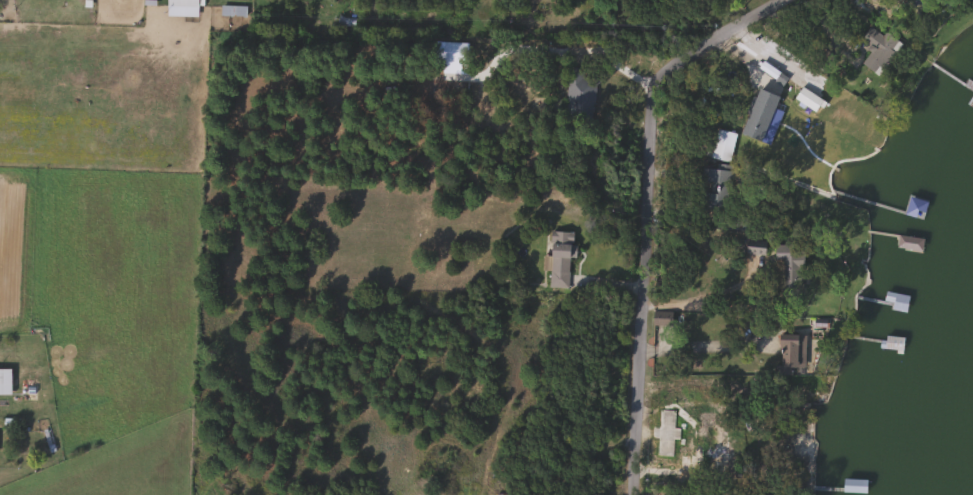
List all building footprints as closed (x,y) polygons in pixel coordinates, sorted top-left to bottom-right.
[(220,16),(220,6),(244,6),(244,16),(220,16)] [(870,47),(859,39),(868,27),(895,47),(874,74),(859,62),(870,47)] [(848,95),(842,109),(820,98),(827,85),(848,95)] [(743,129),(747,87),(760,89),(759,97),(773,99),(770,132),(743,129)] [(813,112),(793,99),(800,88),(820,101),(813,112)] [(713,143),(717,130),(733,135),(729,147),(713,143)] [(732,211),(697,209),(700,169),(735,171),(732,211)] [(904,214),(909,197),(925,202),(920,219),(904,214)] [(569,258),(568,288),(548,288),(549,232),(573,233),(572,258),(569,258)] [(919,253),(894,248),(897,235),(922,240),(919,253)] [(799,277),(782,277),(782,266),(772,265),(772,245),(800,246),(799,277)] [(651,325),(651,312),(670,312),(670,325),(651,325)] [(791,369),(791,376),(776,375),(777,336),(804,336),(803,369),(791,369)] [(901,349),(884,349),(884,337),(901,337),(901,349)] [(9,395),(0,395),(0,369),(9,369),(9,395)] [(657,456),(657,411),(673,411),(673,429),(675,429),(675,456),(657,456)] [(842,494),(842,480),(865,480),(865,494),(842,494)]
